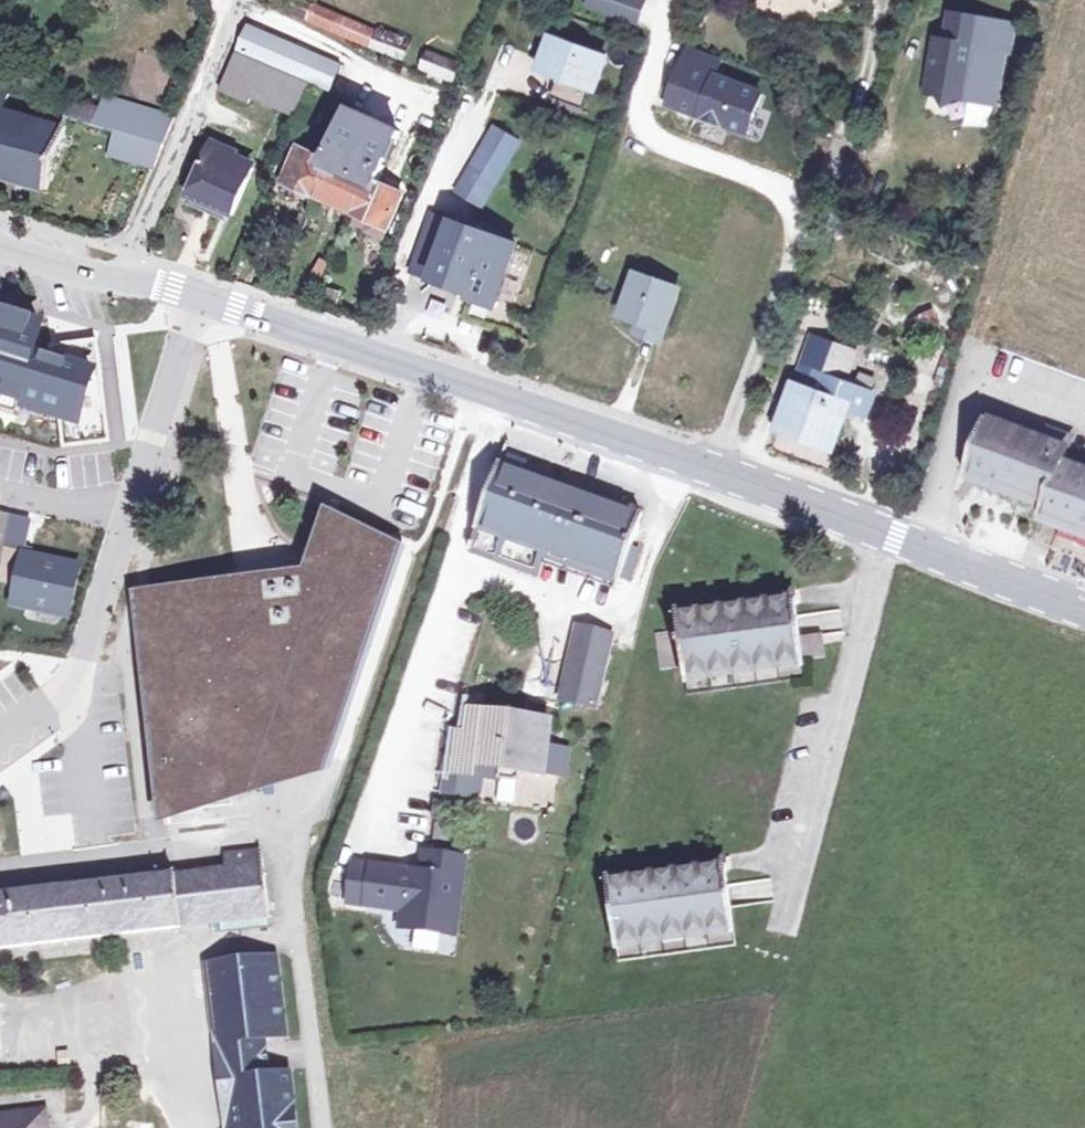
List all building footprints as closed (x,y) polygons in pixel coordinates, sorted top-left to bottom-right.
[(290,10),(403,60),(410,44),(311,0),(294,0),(290,10)] [(587,9),(616,20),(623,0),(590,0),(587,9)] [(638,0),(623,0),(616,20),(633,26),(642,2),(638,0)] [(345,63),(250,24),(238,52),(316,84),(334,91),(345,63)] [(977,52),(936,43),(925,94),(937,97),(944,107),(955,101),(968,103),(977,52)] [(718,71),(722,58),(683,45),(662,106),(748,135),(765,87),(718,71)] [(553,46),(544,71),(580,85),(590,61),(553,46)] [(300,121),(315,87),(316,84),(238,52),(237,54),(220,91),(254,106),(256,102),(300,121)] [(430,52),(422,69),(453,82),(461,66),(430,52)] [(580,85),(544,71),(541,79),(586,96),(597,63),(590,61),(580,85)] [(50,189),(68,129),(50,123),(53,110),(35,106),(32,118),(4,110),(9,88),(0,85),(0,176),(50,189)] [(163,145),(173,117),(107,100),(104,112),(100,129),(116,133),(127,136),(163,145)] [(75,105),(70,121),(100,129),(104,112),(75,105)] [(355,111),(332,162),(301,150),(286,183),(319,199),(321,206),(348,219),(354,213),(372,222),(367,233),(384,242),(404,194),(381,183),(403,133),(355,111)] [(517,143),(491,128),(456,191),(482,206),(517,143)] [(154,168),(163,145),(127,136),(116,133),(110,156),(154,168)] [(212,142),(189,197),(232,215),(254,169),(235,160),(237,153),(212,142)] [(232,215),(189,197),(186,204),(206,212),(207,213),(229,222),(232,215)] [(517,245),(431,216),(412,272),(436,281),(473,294),(471,300),(494,308),(517,245)] [(671,293),(630,278),(618,314),(638,321),(635,331),(655,338),(671,293)] [(60,419),(64,449),(110,443),(97,341),(51,347),(53,360),(33,354),(42,325),(0,313),(0,402),(60,419)] [(854,399),(849,411),(870,419),(881,390),(848,378),(857,352),(810,334),(794,377),(854,399)] [(794,377),(769,443),(829,465),(849,411),(854,399),(794,377)] [(1062,517),(1061,521),(1084,530),(1084,472),(1079,470),(1084,454),(1084,446),(1066,439),(1062,450),(1008,429),(988,479),(1065,508),(1062,517)] [(524,475),(497,465),(476,527),(497,535),(496,541),(501,542),(494,564),(539,579),(546,558),(548,558),(550,553),(586,565),(585,571),(597,575),(599,569),(626,579),(634,556),(626,553),(639,515),(564,489),(566,483),(526,470),(524,475)] [(985,488),(1062,517),(1065,508),(988,479),(985,488)] [(12,517),(5,547),(25,551),(31,521),(12,517)] [(1061,521),(1057,531),(1084,541),(1084,530),(1061,521)] [(397,553),(328,529),(291,638),(238,620),(235,591),(148,600),(152,631),(140,633),(162,817),(201,812),(200,800),(258,793),(254,761),(313,754),(327,759),(397,553)] [(5,547),(0,574),(0,584),(18,588),(15,605),(69,617),(79,568),(46,561),(47,556),(25,551),(5,547)] [(682,670),(685,697),(801,681),(798,663),(819,658),(815,636),(794,639),(788,601),(675,618),(677,635),(655,638),(660,673),(682,670)] [(840,610),(797,614),(798,632),(842,628),(840,610)] [(596,706),(610,647),(612,636),(578,628),(577,636),(562,698),(583,703),(596,706)] [(501,770),(552,776),(567,778),(569,752),(563,751),(546,749),(549,724),(519,721),(520,713),(475,707),(472,739),(459,737),(454,775),(448,775),(446,795),(476,799),(478,778),(500,781),(501,770)] [(430,815),(457,816),(458,799),(430,798),(430,815)] [(258,850),(221,855),(223,869),(0,896),(0,950),(207,924),(209,935),(239,931),(267,927),(266,918),(268,917),(258,850)] [(421,879),(370,873),(366,909),(402,913),(400,930),(451,936),(460,864),(424,860),(421,879)] [(722,866),(606,884),(618,963),(734,945),(722,866)] [(370,873),(352,871),(348,907),(366,909),(370,873)] [(727,885),(729,901),(771,895),(769,878),(727,885)] [(283,1036),(278,1004),(272,960),(244,964),(206,969),(215,1044),(225,1062),(262,1058),(259,1039),(266,1038),(283,1036)] [(225,1062),(235,1083),(226,1124),(226,1127),(294,1127),(288,1077),(265,1080),(262,1058),(225,1062)] [(45,1120),(0,1125),(0,1127),(46,1127),(45,1120)]
